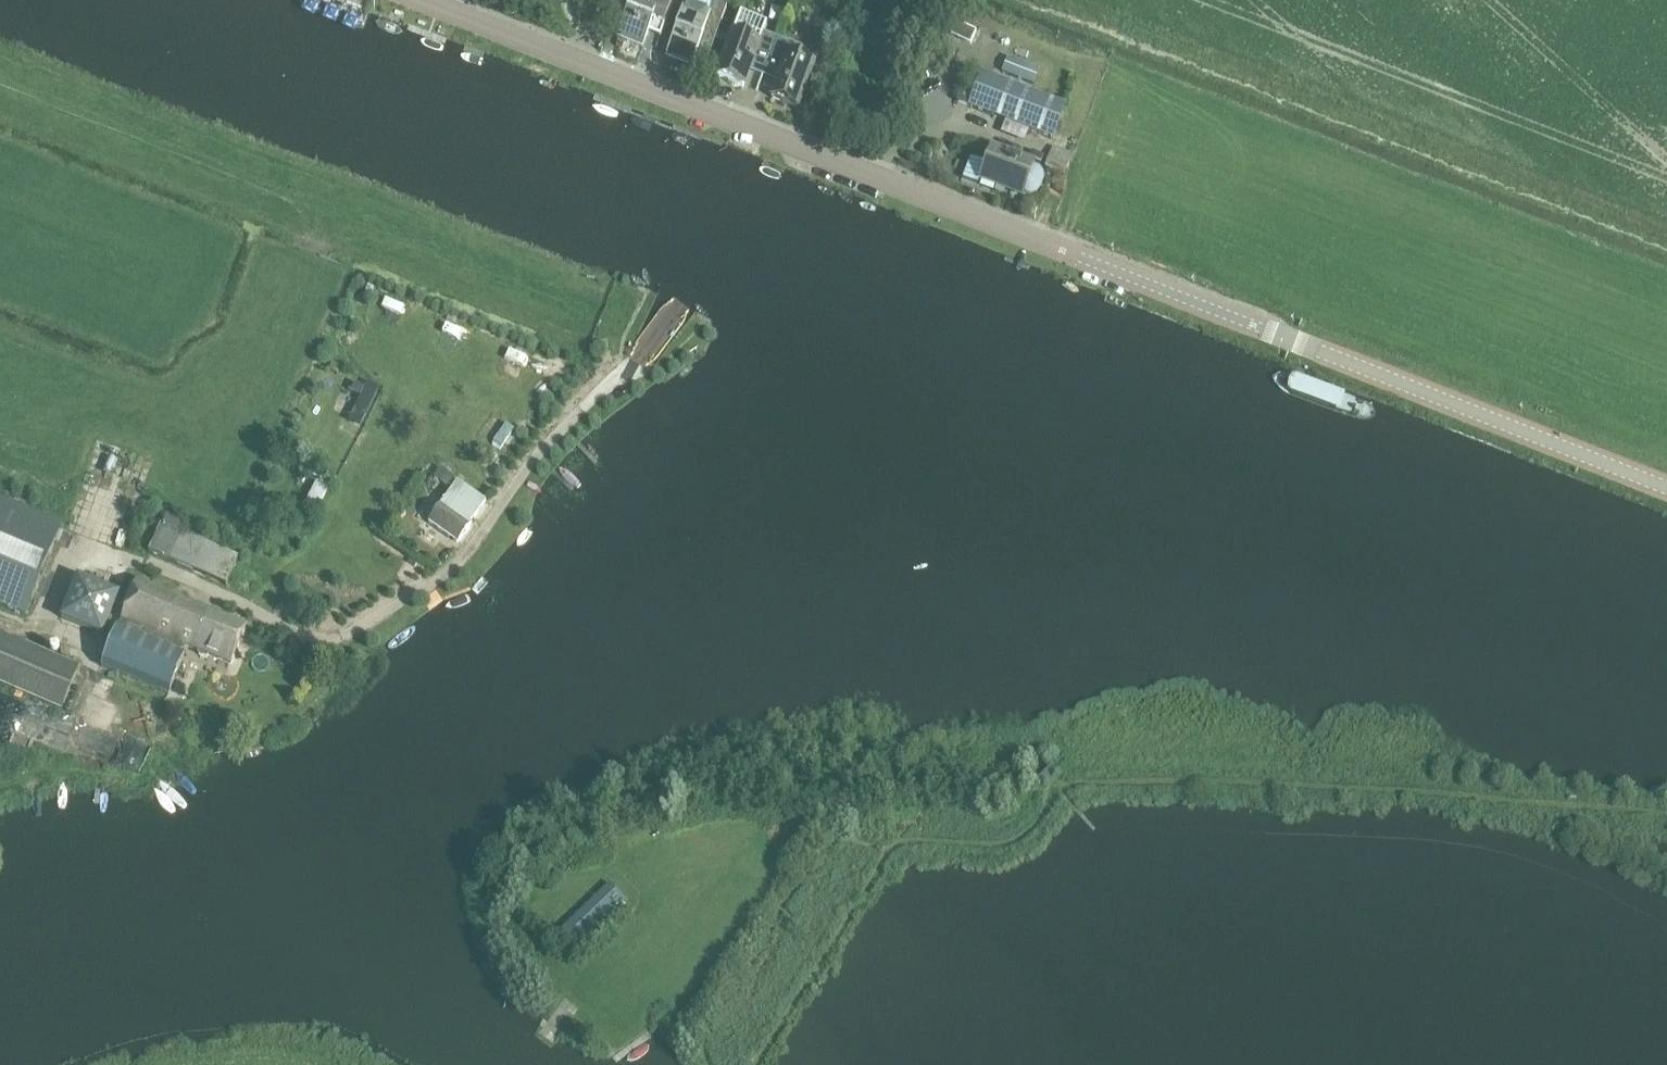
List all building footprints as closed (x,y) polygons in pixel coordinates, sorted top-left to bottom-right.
[(619,39),(641,47),(654,14),(665,18),(672,0),(633,0),(619,39)] [(714,38),(726,8),(713,3),(707,17),(684,8),(666,56),(689,66),(702,33),(714,38)] [(768,66),(778,42),(763,36),(767,26),(741,16),(737,26),(717,77),(743,88),(754,61),(768,66)] [(818,58),(778,42),(768,66),(783,72),(772,99),(798,110),(818,58)] [(1039,70),(1008,58),(1002,72),(1033,84),(1039,70)] [(1064,108),(1026,94),(982,76),(969,109),(1051,141),(1064,108)] [(1053,145),(1050,158),(1068,163),(1071,150),(1053,145)] [(978,181),(995,188),(994,193),(1002,196),(1004,192),(1022,199),(1023,195),(1028,197),(1034,196),(1038,193),(1041,185),(1040,179),(1037,175),(1032,173),(1033,170),(989,153),(978,181)] [(360,427),(379,388),(368,383),(365,388),(363,391),(361,397),(348,421),(360,427)] [(351,392),(361,397),(363,391),(365,388),(356,383),(351,392)] [(432,477),(446,487),(454,476),(440,466),(432,477)] [(319,481),(322,474),(313,470),(309,476),(319,481)] [(471,524),(470,522),(486,501),(458,481),(429,522),(457,543),(471,524)] [(317,482),(301,515),(312,521),(328,487),(317,482)] [(26,615),(63,524),(0,497),(0,604),(26,615)] [(167,515),(166,517),(150,551),(226,586),(238,558),(183,533),(187,525),(167,515)] [(103,635),(120,593),(78,577),(61,618),(103,635)] [(121,621),(230,667),(247,626),(139,580),(121,621)] [(102,668),(166,694),(169,695),(187,655),(121,627),(102,668)] [(63,711),(80,666),(0,633),(0,684),(63,711)] [(1051,767),(1039,778),(1047,787),(1058,776),(1051,767)] [(584,953),(609,930),(604,925),(628,903),(610,884),(561,929),(584,953)]
